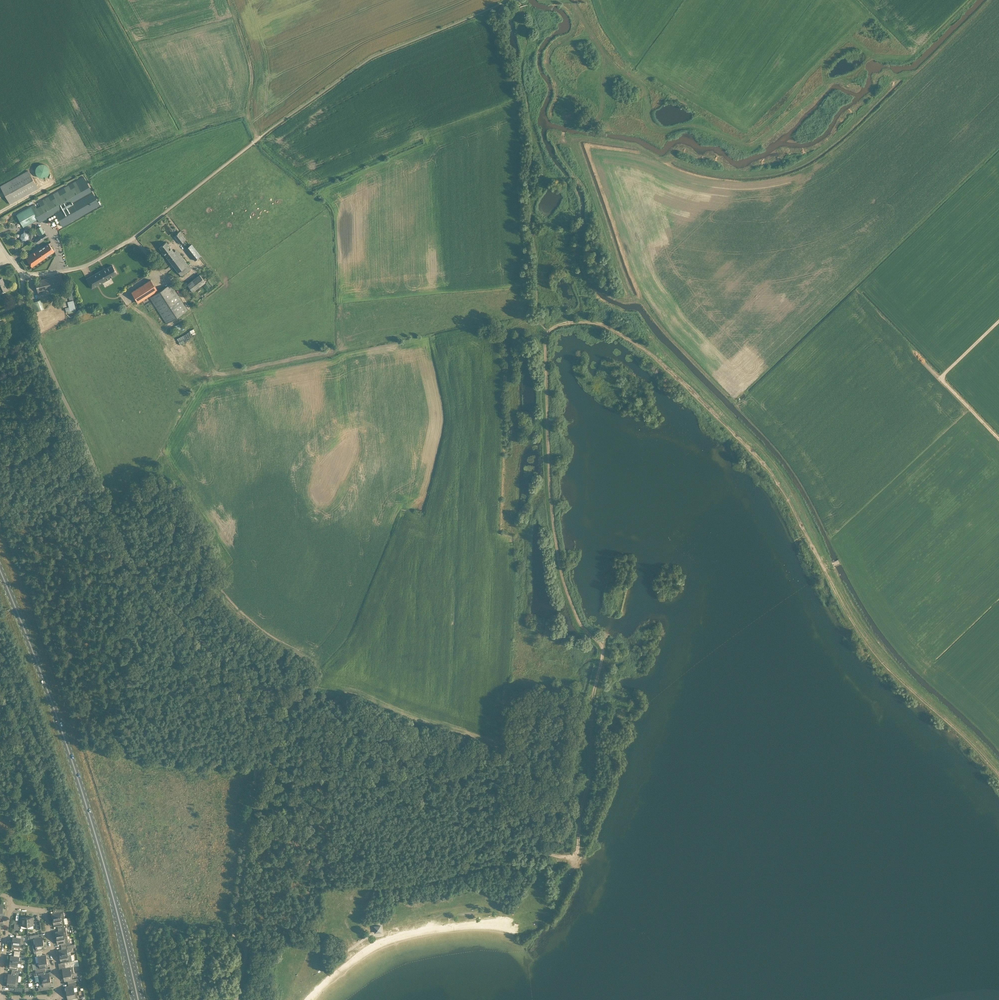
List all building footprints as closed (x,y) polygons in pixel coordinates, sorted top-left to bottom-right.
[(52,174),(48,163),(37,167),(41,178),(52,174)] [(38,188),(28,171),(0,186),(10,204),(38,188)] [(84,176),(38,202),(41,205),(37,208),(35,204),(21,212),(16,215),(23,227),(38,219),(40,222),(44,220),(55,213),(62,226),(92,209),(90,205),(98,201),(84,176)] [(21,237),(22,240),(26,240),(27,243),(31,240),(32,235),(29,230),(24,229),(24,232),(21,234),(21,237)] [(180,245),(186,240),(180,231),(174,236),(180,243),(179,244),(180,245)] [(164,243),(159,247),(181,276),(186,272),(191,268),(179,252),(176,254),(174,251),(166,242),(164,243)] [(49,243),(45,246),(39,250),(39,249),(30,255),(26,258),(32,267),(54,251),(49,243)] [(201,256),(191,244),(185,249),(195,261),(201,256)] [(110,277),(113,276),(117,273),(112,265),(101,271),(86,279),(92,289),(110,278),(110,277)] [(64,284),(62,274),(35,281),(39,295),(50,292),(49,288),(64,284)] [(193,291),(205,282),(200,274),(187,284),(193,291)] [(0,279),(0,294),(8,290),(7,286),(6,286),(2,278),(0,279)] [(188,310),(173,289),(170,284),(158,292),(151,280),(131,292),(138,302),(149,295),(150,297),(167,324),(188,310)] [(44,309),(40,299),(31,302),(34,312),(44,309)] [(69,301),(70,306),(66,307),(67,311),(77,308),(75,299),(69,301)] [(60,911),(63,911),(63,909),(53,907),(53,908),(54,913),(52,913),(53,920),(61,918),(60,911)] [(65,924),(64,918),(53,920),(54,926),(57,925),(58,928),(66,927),(67,926),(66,923),(65,924)] [(58,931),(55,931),(57,938),(67,936),(66,927),(58,928),(58,931)] [(23,945),(24,935),(22,935),(16,934),(16,937),(13,937),(12,943),(23,945)] [(39,936),(38,934),(37,934),(34,934),(30,935),(30,938),(34,937),(36,944),(43,942),(42,936),(39,936)] [(70,942),(69,942),(67,936),(57,938),(58,944),(61,943),(61,946),(71,945),(71,944),(70,942)] [(44,948),(43,942),(36,944),(33,944),(34,953),(36,953),(42,952),(41,949),(44,948)] [(22,948),(23,945),(12,943),(11,949),(14,950),(14,953),(20,954),(20,951),(19,950),(19,947),(22,948)] [(68,955),(67,951),(71,950),(73,948),(72,947),(75,947),(75,944),(71,944),(71,945),(61,946),(62,949),(59,950),(60,956),(68,955)] [(42,955),(42,952),(36,953),(37,956),(38,956),(39,962),(47,961),(45,954),(42,955)] [(19,959),(19,956),(20,954),(14,953),(14,956),(10,955),(10,962),(17,963),(21,963),(21,960),(19,959)] [(71,954),(68,955),(60,956),(61,962),(64,962),(65,965),(72,963),(75,963),(74,960),(72,960),(71,954)] [(48,967),(47,961),(39,962),(35,963),(36,969),(36,972),(45,970),(45,967),(48,967)] [(17,966),(17,963),(10,962),(9,968),(12,968),(12,971),(19,972),(20,972),(20,966),(17,966)] [(74,972),(72,963),(65,965),(65,967),(62,968),(63,974),(71,973),(74,972)] [(46,973),(45,970),(36,972),(37,975),(39,975),(39,977),(38,977),(39,981),(50,979),(49,972),(46,973)] [(8,974),(7,980),(15,981),(17,981),(19,972),(12,971),(11,974),(8,974)] [(72,979),(71,973),(63,974),(64,981),(68,980),(68,983),(76,982),(78,981),(78,978),(72,979)] [(51,985),(50,979),(39,981),(40,986),(38,987),(39,990),(49,988),(48,986),(51,985)] [(7,980),(7,986),(10,987),(9,990),(18,991),(22,991),(22,988),(17,987),(18,981),(17,981),(15,981),(7,980)] [(74,991),(74,987),(77,987),(76,982),(68,983),(69,986),(66,986),(67,993),(74,991)] [(74,991),(67,993),(68,999),(71,998),(71,999),(77,999),(77,997),(75,997),(74,991)]
